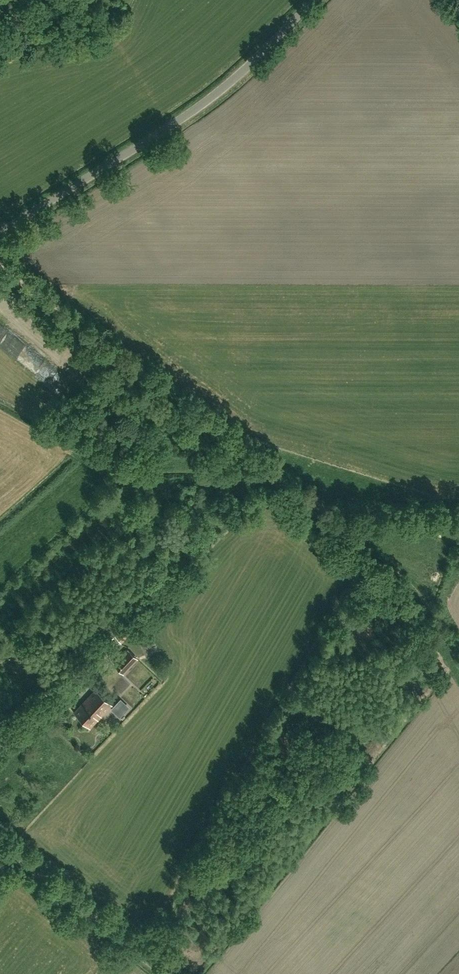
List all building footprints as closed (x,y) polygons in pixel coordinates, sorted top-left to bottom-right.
[(134,617),(120,629),(128,637),(142,625),(134,617)] [(123,672),(136,659),(128,650),(114,664),(123,672)] [(89,727),(110,704),(96,690),(75,713),(89,727)]
